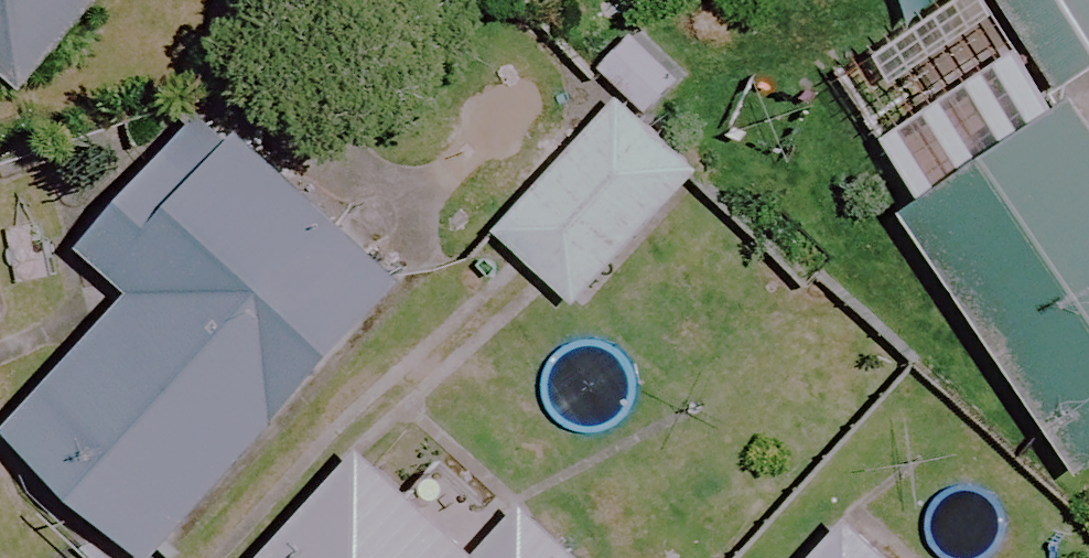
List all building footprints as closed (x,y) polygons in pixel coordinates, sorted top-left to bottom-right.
[(33,75),(98,0),(0,0),(0,46),(33,75)] [(1067,87),(1088,73),(1088,0),(1003,0),(1028,38),(1067,87)] [(1028,38),(861,148),(1079,477),(1088,470),(1088,121),(1067,87),(1028,38)] [(634,119),(616,102),(494,235),(574,308),(695,174),(634,119)] [(239,131),(199,174),(171,149),(83,246),(135,293),(8,434),(144,557),(156,557),(406,282),(239,131)] [(364,456),(270,557),(475,557),(364,456)] [(528,509),(483,557),(581,557),(528,509)] [(848,521),(814,557),(888,557),(848,521)]
